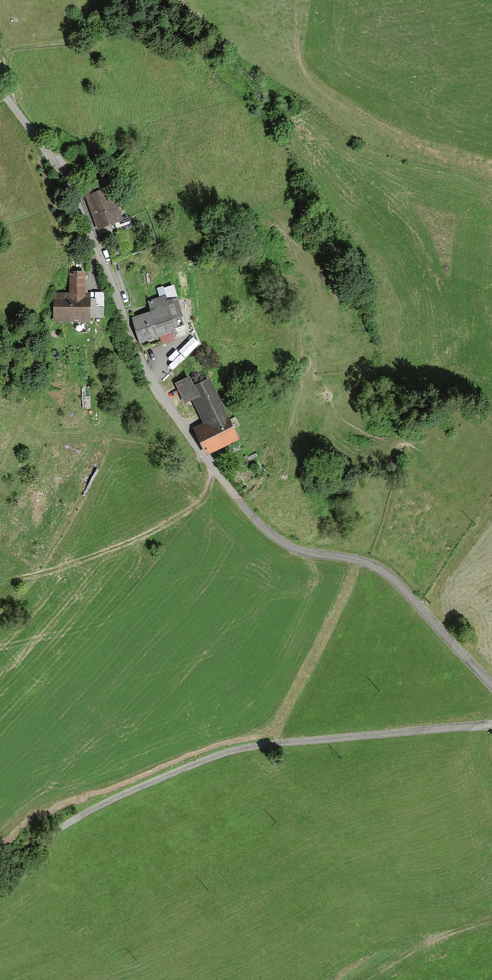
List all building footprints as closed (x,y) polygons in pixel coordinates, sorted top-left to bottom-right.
[(81,187),(100,227),(121,217),(107,188),(111,186),(103,170),(96,173),(99,178),(81,187)] [(58,293),(60,318),(88,316),(85,269),(70,270),(72,292),(58,293)] [(130,319),(139,342),(177,328),(175,320),(183,317),(174,293),(147,303),(150,311),(130,319)] [(207,428),(195,434),(205,453),(238,435),(205,376),(193,383),(190,377),(175,385),(184,401),(190,398),(207,428)] [(93,396),(93,388),(83,388),(83,397),(93,396)]
